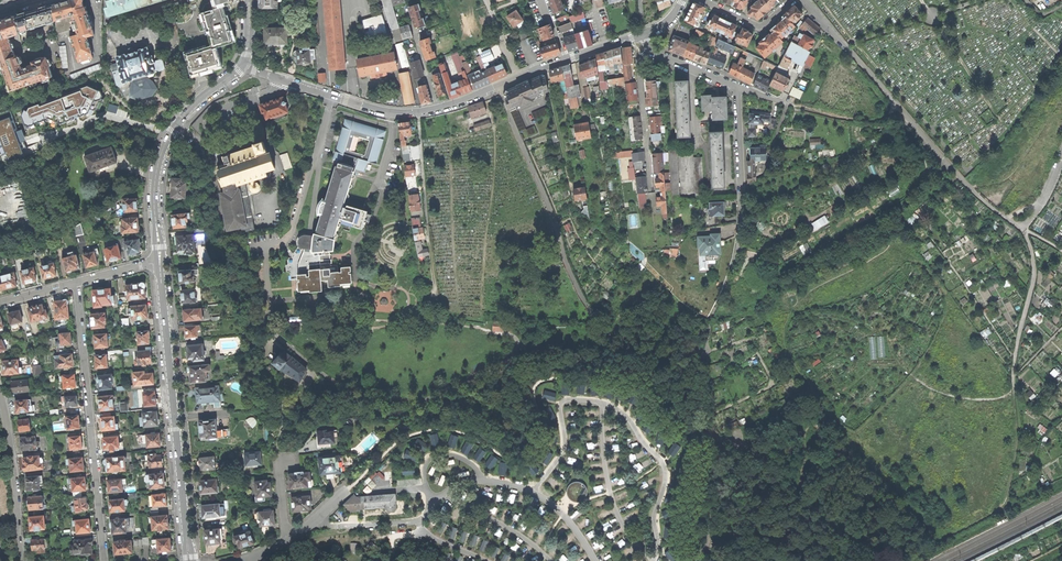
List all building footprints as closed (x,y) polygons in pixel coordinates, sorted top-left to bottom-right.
[(53,6),(55,21),(57,34),(71,30),(72,28),(71,25),(76,24),(79,34),(72,36),(79,62),(94,58),(90,46),(88,37),(95,35),(90,19),(86,7),(85,7),(83,1),(84,0),(74,0),(73,0),(72,0),(69,0),(53,4),(53,6)] [(111,15),(161,0),(117,0),(112,1),(111,2),(113,8),(109,9),(111,15)] [(215,9),(202,13),(202,14),(200,14),(207,35),(209,34),(212,46),(185,54),(192,77),(207,73),(222,68),(222,66),(217,48),(235,42),(237,41),(231,24),(229,15),(227,16),(225,11),(232,9),(231,4),(237,3),(237,2),(239,1),(238,0),(212,0),(215,9)] [(259,8),(278,8),(278,0),(259,0),(259,8)] [(330,69),(345,68),(339,0),(325,0),(325,4),(330,69)] [(387,16),(395,13),(391,0),(382,0),(387,16)] [(563,9),(560,0),(549,0),(551,5),(554,12),(563,9)] [(568,14),(570,18),(571,22),(572,27),(582,24),(584,29),(588,28),(583,12),(581,5),(580,2),(580,0),(569,0),(564,2),(568,14)] [(671,4),(670,0),(657,0),(659,10),(666,7),(671,4)] [(747,0),(734,0),(731,5),(736,7),(741,9),(741,8),(743,9),(745,4),(746,4),(747,1),(747,0)] [(770,9),(765,3),(766,3),(764,0),(758,0),(757,1),(754,3),(754,4),(751,7),(752,8),(748,11),(748,14),(749,16),(757,20),(764,14),(770,9)] [(766,3),(765,3),(770,9),(780,0),(764,0),(766,3)] [(696,28),(697,29),(702,31),(705,24),(701,23),(699,23),(698,21),(705,8),(694,3),(689,12),(684,20),(697,26),(696,28)] [(416,27),(426,23),(424,17),(421,18),(419,10),(421,9),(419,4),(409,7),(413,20),(416,27)] [(795,5),(784,14),(792,23),(796,19),(797,20),(800,17),(799,16),(801,13),(802,11),(801,10),(800,9),(798,9),(795,5)] [(42,9),(32,12),(36,27),(55,21),(53,6),(42,9)] [(517,24),(519,27),(525,23),(516,10),(514,12),(513,10),(509,13),(510,14),(507,16),(511,21),(514,26),(517,24)] [(16,17),(19,32),(36,27),(32,12),(26,14),(24,14),(16,17)] [(387,16),(391,29),(399,27),(395,13),(387,16)] [(384,14),(364,20),(366,29),(368,28),(371,38),(389,33),(384,14)] [(557,23),(570,18),(568,14),(556,19),(557,23)] [(777,23),(771,28),(780,39),(795,26),(792,23),(784,14),(782,16),(783,18),(777,23)] [(708,24),(709,27),(720,32),(725,20),(718,17),(714,15),(712,20),(710,20),(708,24)] [(803,22),(799,27),(805,31),(807,28),(814,35),(820,28),(814,23),(807,18),(803,22)] [(12,92),(19,89),(19,88),(53,77),(47,57),(33,62),(34,67),(32,68),(30,69),(30,67),(24,69),(25,70),(24,71),(23,71),(22,69),(21,70),(19,65),(21,65),(18,55),(16,56),(9,37),(12,36),(8,19),(0,21),(0,57),(12,92)] [(732,23),(725,20),(720,32),(731,37),(733,37),(735,32),(734,31),(736,25),(732,23)] [(798,29),(799,27),(803,22),(801,20),(795,27),(798,29)] [(563,38),(568,51),(573,49),(579,48),(575,36),(572,27),(571,22),(559,27),(561,32),(564,31),(564,32),(570,30),(571,33),(572,35),(563,38)] [(403,39),(413,36),(411,30),(409,24),(399,27),(403,39)] [(549,24),(539,28),(543,39),(553,36),(551,30),(549,24)] [(277,29),(265,29),(265,36),(265,43),(287,43),(286,27),(277,27),(277,29)] [(743,28),(740,35),(737,33),(735,39),(737,40),(736,41),(747,46),(753,34),(747,31),(748,31),(746,30),(743,28)] [(755,47),(764,57),(782,41),(780,39),(771,28),(769,30),(771,32),(767,35),(759,42),(759,43),(755,47)] [(579,35),(575,36),(579,48),(586,45),(593,44),(589,32),(583,34),(583,32),(579,33),(579,35)] [(812,47),(816,40),(810,37),(803,34),(803,35),(799,33),(798,36),(801,38),(800,40),(797,39),(798,37),(794,35),(791,41),(808,50),(810,46),(812,47)] [(669,50),(683,55),(688,41),(689,41),(674,36),(671,44),(669,50)] [(426,60),(436,56),(435,51),(432,52),(429,44),(432,43),(430,37),(420,40),(424,53),(426,60)] [(727,57),(730,58),(735,46),(718,39),(715,45),(730,51),(727,57)] [(688,57),(694,59),(699,48),(699,47),(692,44),(692,43),(688,41),(683,55),(688,57)] [(791,41),(785,54),(791,57),(801,62),(800,65),(803,66),(805,63),(810,67),(814,59),(808,56),(810,51),(808,50),(791,41)] [(397,44),(403,67),(410,65),(403,43),(397,44)] [(557,44),(540,49),(544,58),(552,56),(560,53),(557,44)] [(69,68),(67,45),(59,46),(61,68),(69,68)] [(631,46),(621,47),(624,76),(623,76),(623,77),(624,81),(631,80),(629,63),(632,63),(631,55),(631,46)] [(715,64),(723,67),(726,58),(714,53),(717,48),(713,46),(711,52),(707,61),(715,64)] [(125,97),(130,94),(131,97),(139,100),(140,96),(142,96),(144,95),(147,95),(149,93),(153,96),(155,92),(158,88),(155,80),(153,82),(147,77),(147,75),(148,75),(150,77),(154,76),(154,73),(155,73),(155,71),(158,70),(158,71),(159,72),(160,72),(165,70),(166,69),(166,68),(163,60),(163,59),(162,59),(156,60),(155,61),(155,62),(154,62),(153,56),(150,57),(148,48),(139,50),(140,51),(136,52),(134,47),(128,49),(129,55),(126,55),(125,54),(117,57),(119,61),(116,62),(117,64),(112,65),(114,71),(114,72),(118,86),(125,97)] [(297,50),(294,51),(293,54),(294,61),(295,63),(298,64),(304,63),(311,63),(311,59),(316,59),(315,48),(310,49),(310,47),(302,48),(302,50),(297,50)] [(616,48),(612,50),(614,65),(614,68),(617,68),(617,63),(622,62),(620,47),(616,48)] [(706,63),(707,61),(711,52),(703,50),(704,48),(701,47),(700,49),(699,48),(694,59),(700,61),(706,63)] [(484,64),(491,81),(499,78),(507,74),(502,63),(496,66),(495,64),(491,65),(493,68),(488,69),(486,63),(495,60),(491,50),(481,55),(484,64)] [(608,51),(603,53),(605,64),(606,71),(609,71),(609,65),(614,65),(612,50),(608,51)] [(357,59),(360,75),(371,73),(372,77),(379,76),(387,75),(386,71),(397,68),(396,62),(397,61),(396,59),(395,59),(394,52),(357,59)] [(439,64),(440,68),(448,92),(450,98),(463,93),(472,89),(468,79),(466,73),(462,63),(460,56),(458,53),(451,55),(458,73),(459,74),(463,73),(465,79),(452,84),(444,62),(439,64)] [(598,73),(600,87),(600,89),(604,88),(603,84),(608,83),(607,80),(603,81),(602,76),(603,76),(602,70),(601,70),(600,65),(605,64),(603,53),(599,54),(595,55),(596,59),(598,73)] [(787,67),(791,57),(785,54),(779,64),(787,67)] [(733,74),(738,77),(743,67),(746,59),(741,57),(738,65),(733,63),(729,72),(733,74)] [(587,62),(579,65),(581,78),(586,76),(587,79),(588,80),(595,78),(596,77),(595,74),(598,73),(596,59),(587,62)] [(419,60),(410,62),(414,78),(424,75),(421,65),(419,60)] [(769,66),(776,69),(778,67),(763,60),(760,67),(767,70),(769,66)] [(467,61),(462,63),(466,73),(470,71),(467,61)] [(102,62),(70,74),(73,81),(105,69),(102,62)] [(479,70),(475,72),(476,75),(468,79),(472,89),(481,85),(491,81),(484,64),(480,65),(482,69),(483,68),(484,72),(481,73),(479,70)] [(565,66),(561,67),(564,79),(564,81),(568,97),(568,98),(580,95),(578,84),(569,86),(568,81),(569,81),(568,78),(572,77),(569,64),(565,66)] [(782,76),(787,67),(779,64),(778,67),(776,69),(775,72),(782,76)] [(552,82),(564,79),(561,67),(555,69),(549,71),(552,82)] [(746,81),(751,84),(755,73),(743,67),(738,77),(746,81)] [(443,94),(448,92),(440,68),(432,71),(435,81),(437,89),(439,95),(443,94)] [(409,71),(400,73),(406,104),(415,102),(409,71)] [(787,88),(791,80),(782,76),(775,72),(772,79),(769,85),(776,89),(782,92),(785,87),(787,88)] [(759,88),(766,91),(769,85),(772,79),(770,78),(769,80),(757,74),(753,85),(759,88)] [(519,131),(526,129),(516,106),(520,104),(521,106),(525,104),(526,105),(530,103),(529,102),(533,101),(532,98),(548,91),(545,75),(529,82),(528,80),(521,83),(516,85),(517,87),(509,91),(506,90),(504,94),(510,111),(519,131)] [(421,77),(415,79),(417,87),(419,86),(420,92),(419,93),(422,104),(432,102),(429,92),(427,84),(422,85),(422,83),(421,77)] [(623,77),(615,78),(616,86),(617,90),(621,90),(621,91),(625,91),(624,81),(623,77)] [(615,78),(607,79),(607,80),(608,83),(613,83),(613,86),(616,86),(615,78)] [(646,106),(658,105),(655,80),(646,81),(647,90),(648,97),(645,97),(646,106)] [(676,98),(677,109),(688,108),(687,81),(675,81),(676,94),(675,94),(675,96),(675,98),(676,98)] [(635,83),(625,84),(629,116),(639,115),(640,115),(638,99),(637,99),(636,92),(635,83)] [(100,92),(87,86),(85,90),(82,88),(81,91),(77,90),(76,93),(73,92),(71,95),(67,94),(66,97),(62,96),(61,99),(57,98),(56,101),(52,99),(51,103),(48,101),(45,107),(39,105),(37,108),(33,106),(32,110),(28,108),(27,112),(23,110),(20,116),(25,128),(46,120),(47,118),(61,125),(84,117),(88,115),(90,111),(94,112),(95,112),(99,103),(101,104),(102,102),(103,100),(101,99),(102,97),(100,92)] [(600,87),(593,87),(594,98),(602,97),(600,89),(600,87)] [(791,95),(802,99),(804,91),(793,87),(791,95)] [(714,118),(725,117),(725,97),(718,98),(713,98),(713,96),(702,96),(703,109),(713,109),(714,118)] [(576,97),(568,98),(570,109),(578,106),(576,97)] [(265,120),(288,113),(286,105),(287,103),(284,101),(283,98),(270,102),(260,105),(265,120)] [(472,118),(487,113),(483,102),(476,104),(468,107),(472,118)] [(118,106),(109,104),(106,111),(116,114),(117,109),(118,106)] [(532,113),(535,119),(548,113),(545,107),(532,113)] [(678,136),(689,135),(688,108),(677,109),(677,119),(677,120),(677,123),(678,136)] [(759,124),(763,125),(764,120),(770,121),(769,129),(774,129),(778,119),(770,118),(771,114),(761,113),(753,112),(753,114),(750,114),(749,123),(750,123),(759,124)] [(640,127),(639,115),(629,116),(628,116),(630,140),(642,139),(640,127)] [(652,140),(661,139),(659,116),(650,117),(651,127),(652,140)] [(0,123),(0,132),(11,161),(27,155),(23,146),(12,118),(0,123)] [(310,292),(322,291),(322,280),(328,279),(329,287),(350,285),(350,283),(352,283),(351,273),(349,273),(349,271),(351,271),(351,266),(341,267),(342,272),(339,272),(338,272),(337,265),(330,265),(330,263),(331,263),(331,260),(330,260),(329,252),(328,252),(328,250),(334,250),(334,240),(340,221),(342,221),(342,222),(363,229),(368,211),(348,205),(347,206),(344,205),(354,171),(355,171),(355,170),(356,168),(366,172),(368,163),(370,164),(370,162),(376,164),(386,131),(366,125),(346,119),(334,159),(338,161),(316,234),(314,234),(313,236),(300,235),(299,236),(297,237),(296,240),(296,243),(297,245),(298,247),(294,252),(293,253),(295,254),(295,255),(294,257),(293,257),(287,258),(288,265),(286,265),(286,272),(289,272),(290,273),(290,274),(291,280),(300,279),(300,281),(298,281),(299,291),(310,290),(310,292)] [(490,120),(474,125),(476,132),(492,126),(490,120)] [(577,139),(591,137),(588,121),(582,123),(573,124),(577,139)] [(399,124),(402,147),(406,146),(405,140),(404,140),(404,136),(411,135),(411,131),(410,122),(399,124)] [(533,125),(526,129),(529,135),(536,132),(533,125)] [(748,137),(756,137),(756,128),(750,129),(747,129),(748,137)] [(711,149),(711,159),(723,159),(722,145),(722,132),(710,132),(711,144),(710,145),(711,149)] [(812,149),(826,148),(825,143),(823,143),(822,138),(811,139),(812,149)] [(272,158),(271,156),(271,155),(270,153),(268,154),(264,142),(256,145),(256,147),(246,151),(246,150),(240,152),(240,153),(230,156),(230,155),(224,157),(226,164),(217,166),(218,167),(217,168),(223,186),(224,186),(237,182),(238,186),(249,182),(251,181),(252,184),(251,185),(250,186),(250,188),(250,189),(251,190),(251,191),(252,192),(254,193),(256,193),(257,192),(258,191),(259,190),(260,189),(260,187),(259,185),(258,184),(257,183),(255,183),(254,180),(267,176),(266,172),(275,169),(275,167),(274,167),(273,164),(274,164),(273,162),(272,160),(272,158)] [(748,183),(756,181),(756,173),(755,173),(754,164),(764,163),(765,163),(766,162),(765,160),(766,160),(765,145),(755,145),(755,148),(750,148),(749,148),(749,154),(750,154),(751,157),(751,161),(747,163),(748,183)] [(404,162),(411,161),(409,146),(406,146),(402,147),(404,162)] [(112,147),(85,157),(90,172),(117,162),(114,155),(112,147)] [(671,199),(679,199),(676,149),(668,149),(671,199)] [(654,173),(658,173),(663,172),(661,152),(652,153),(653,163),(654,173)] [(284,170),(292,168),(287,153),(279,156),(284,170)] [(694,157),(696,199),(704,198),(702,156),(694,157)] [(712,186),(724,186),(723,173),(723,159),(711,159),(712,169),(711,169),(711,173),(712,174),(712,186)] [(642,168),(641,161),(637,161),(633,161),(634,169),(642,168)] [(408,192),(417,191),(416,178),(412,179),(411,176),(415,175),(414,169),(414,165),(404,166),(406,176),(408,176),(408,179),(406,179),(408,192)] [(660,191),(662,191),(665,190),(664,172),(663,172),(658,173),(659,178),(655,178),(655,181),(656,186),(660,186),(660,191)] [(646,176),(635,177),(637,193),(645,192),(647,192),(646,183),(645,176),(646,176)] [(172,197),(186,198),(186,182),(182,182),(182,179),(173,179),(172,188),(172,197)] [(256,218),(249,182),(238,186),(237,182),(224,186),(224,193),(220,194),(228,231),(242,228),(243,232),(254,229),(252,219),(256,218)] [(579,188),(574,189),(575,200),(587,198),(585,187),(579,188)] [(665,190),(662,191),(663,196),(656,197),(656,201),(656,205),(662,205),(663,218),(667,217),(665,190)] [(646,207),(645,192),(637,193),(639,208),(646,207)] [(411,211),(420,210),(420,208),(418,194),(409,195),(411,211)] [(125,212),(138,211),(138,207),(138,204),(139,203),(138,200),(137,200),(137,199),(129,199),(128,199),(125,199),(124,200),(125,212)] [(724,201),(709,202),(709,208),(712,208),(712,215),(720,215),(724,215),(724,208),(724,201)] [(588,205),(584,205),(584,208),(581,212),(590,220),(588,205)] [(174,228),(186,227),(186,222),(188,222),(188,218),(190,218),(190,213),(178,214),(179,215),(173,216),(173,222),(174,228)] [(719,224),(720,215),(712,215),(705,216),(705,227),(719,224)] [(912,226),(918,221),(914,215),(908,220),(912,226)] [(812,224),(816,231),(830,222),(826,216),(812,224)] [(122,233),(140,232),(140,230),(141,229),(140,226),(139,225),(139,222),(138,218),(134,218),(129,218),(129,219),(123,219),(123,226),(122,226),(122,233)] [(75,236),(84,234),(81,223),(73,228),(75,236)] [(570,223),(565,225),(569,233),(574,230),(570,223)] [(183,254),(198,253),(197,242),(205,241),(204,228),(188,230),(188,234),(191,234),(191,236),(175,237),(175,240),(176,245),(178,245),(178,252),(183,251),(183,254)] [(415,239),(424,238),(423,232),(423,228),(413,229),(415,239)] [(699,271),(709,270),(708,260),(715,259),(717,259),(718,258),(719,256),(719,254),(721,254),(720,240),(720,234),(711,234),(711,236),(698,236),(699,271)] [(965,246),(971,241),(966,235),(960,240),(965,246)] [(124,238),(120,239),(122,249),(126,248),(128,256),(140,253),(142,251),(141,244),(140,238),(125,242),(124,238)] [(118,245),(105,249),(108,262),(115,260),(122,258),(118,245)] [(89,251),(83,253),(87,267),(94,266),(98,264),(96,256),(100,255),(98,248),(94,249),(94,252),(89,253),(89,251)] [(77,255),(62,259),(66,273),(67,273),(69,274),(72,273),(72,271),(75,270),(81,269),(79,264),(78,260),(77,255)] [(54,263),(41,267),(45,279),(49,277),(50,278),(52,277),(56,276),(54,268),(55,268),(54,263)] [(28,269),(21,271),(25,284),(28,283),(30,282),(31,283),(32,283),(35,283),(35,282),(35,281),(36,281),(34,273),(35,273),(34,268),(33,268),(28,269)] [(190,282),(195,282),(194,275),(198,274),(198,269),(179,271),(179,273),(179,276),(180,278),(180,279),(181,283),(186,282),(186,283),(190,283),(190,282)] [(2,276),(2,278),(5,289),(11,287),(12,288),(13,287),(15,287),(15,286),(17,286),(15,278),(16,278),(14,273),(2,276)] [(135,284),(127,285),(128,287),(126,288),(126,291),(126,294),(127,294),(128,301),(131,301),(131,300),(134,299),(134,303),(142,302),(142,298),(146,298),(145,287),(146,286),(146,285),(146,284),(145,283),(144,283),(143,283),(142,282),(142,283),(140,284),(135,284)] [(95,307),(103,307),(102,305),(113,304),(114,304),(114,303),(114,302),(115,302),(114,295),(112,296),(111,289),(105,289),(104,288),(103,288),(101,288),(100,288),(100,289),(99,290),(93,290),(95,307)] [(191,303),(196,302),(195,289),(182,290),(182,294),(182,297),(181,298),(181,300),(183,301),(183,303),(191,302),(191,303)] [(56,319),(69,318),(68,304),(68,303),(69,302),(68,301),(68,300),(67,300),(66,300),(65,300),(64,300),(59,301),(54,301),(56,319)] [(142,305),(142,302),(134,303),(135,306),(129,307),(129,313),(133,313),(133,319),(139,318),(139,319),(143,319),(142,318),(148,317),(148,316),(148,315),(149,314),(149,313),(148,312),(147,311),(147,310),(147,305),(142,305)] [(48,317),(45,307),(43,307),(42,305),(36,306),(28,308),(32,322),(37,320),(37,321),(41,320),(41,322),(45,321),(44,319),(45,319),(45,318),(48,317)] [(185,321),(203,319),(201,309),(183,310),(183,311),(183,314),(183,315),(184,316),(185,321)] [(19,323),(23,322),(20,310),(15,312),(14,312),(13,311),(9,312),(8,314),(13,331),(20,329),(19,323)] [(93,328),(105,327),(105,323),(106,323),(105,313),(101,313),(100,313),(97,313),(97,314),(91,314),(91,315),(91,316),(91,320),(92,321),(92,322),(93,328)] [(485,323),(494,324),(495,316),(486,315),(485,323)] [(494,330),(505,332),(507,323),(495,321),(494,330)] [(190,337),(198,337),(197,330),(200,330),(200,325),(185,327),(186,331),(186,335),(185,336),(185,338),(187,339),(189,339),(190,337)] [(150,331),(138,332),(138,338),(135,339),(136,345),(150,343),(150,339),(150,338),(150,331)] [(57,352),(60,352),(65,351),(64,347),(64,346),(64,344),(72,344),(73,341),(72,338),(71,338),(71,336),(70,333),(59,334),(59,337),(52,338),(53,347),(57,347),(57,352)] [(105,347),(108,347),(108,339),(111,339),(111,334),(107,334),(94,335),(95,336),(94,336),(93,337),(94,340),(95,341),(95,343),(96,348),(102,347),(102,349),(105,349),(105,347)] [(194,361),(204,360),(204,351),(204,345),(203,344),(186,346),(187,351),(186,352),(187,355),(187,359),(194,358),(194,361)] [(151,350),(138,352),(139,359),(136,359),(136,365),(143,364),(143,365),(147,365),(147,364),(153,363),(152,356),(151,350)] [(287,361),(291,357),(284,350),(280,355),(287,361)] [(65,369),(70,368),(70,367),(74,366),(74,365),(75,365),(74,362),(74,360),(73,360),(73,354),(68,354),(68,351),(65,351),(60,352),(61,355),(55,356),(56,368),(65,367),(65,369)] [(220,351),(216,351),(216,361),(224,359),(224,355),(220,355),(220,351)] [(96,368),(108,367),(108,360),(111,360),(110,354),(96,356),(96,360),(96,361),(96,362),(96,368)] [(281,370),(281,369),(287,361),(280,355),(273,363),(281,370)] [(295,360),(291,357),(287,361),(281,369),(300,381),(302,378),(305,380),(308,374),(305,372),(306,369),(295,360)] [(18,359),(3,361),(4,368),(4,374),(10,374),(14,374),(14,373),(19,373),(22,372),(22,367),(19,367),(18,359)] [(191,383),(206,381),(205,371),(210,370),(210,364),(189,366),(189,367),(188,368),(188,372),(190,372),(190,376),(191,383)] [(41,366),(33,366),(34,375),(43,374),(41,366)] [(1055,377),(1060,373),(1057,368),(1052,372),(1055,377)] [(148,373),(148,370),(133,372),(134,386),(128,386),(128,390),(142,389),(142,385),(155,384),(154,378),(154,372),(148,373)] [(100,389),(113,388),(112,382),(113,382),(113,374),(108,375),(108,374),(104,374),(104,375),(99,375),(99,377),(98,378),(98,381),(99,382),(100,383),(100,389)] [(64,388),(76,387),(75,380),(75,375),(63,376),(60,377),(61,381),(64,380),(64,388)] [(29,387),(28,380),(12,382),(12,386),(13,393),(29,391),(29,387)] [(577,381),(576,393),(584,394),(586,382),(577,381)] [(590,384),(592,396),(601,394),(598,382),(590,384)] [(607,384),(604,396),(612,398),(615,386),(607,384)] [(214,408),(221,407),(219,386),(196,388),(196,397),(197,403),(213,402),(214,408)] [(618,387),(615,398),(624,400),(627,390),(618,387)] [(150,390),(146,390),(146,392),(144,392),(145,406),(157,405),(157,403),(158,402),(158,399),(156,398),(156,396),(155,391),(150,392),(150,390)] [(555,401),(557,393),(545,390),(543,397),(555,401)] [(634,391),(628,400),(635,405),(641,395),(634,391)] [(66,408),(78,407),(77,401),(77,395),(65,396),(62,397),(62,404),(66,403),(66,408)] [(100,410),(114,409),(113,395),(108,396),(108,395),(103,396),(102,396),(99,397),(99,398),(98,399),(98,402),(100,403),(100,404),(100,410)] [(31,405),(31,399),(16,401),(16,407),(14,407),(15,409),(15,412),(17,412),(22,412),(26,412),(26,411),(34,410),(34,405),(31,405)] [(122,412),(129,411),(128,402),(121,403),(122,412)] [(551,405),(543,410),(549,422),(557,418),(551,405)] [(645,406),(636,414),(641,420),(650,412),(645,406)] [(157,412),(143,413),(144,417),(141,417),(141,425),(145,425),(145,427),(159,425),(159,424),(160,423),(160,419),(158,418),(158,416),(157,412)] [(68,429),(80,428),(79,421),(79,415),(67,416),(68,429)] [(116,429),(119,428),(118,424),(115,424),(114,416),(101,418),(100,420),(100,422),(102,423),(102,425),(103,430),(107,430),(112,430),(112,429),(116,429)] [(248,419),(253,427),(258,424),(254,416),(248,419)] [(31,430),(29,419),(18,420),(19,426),(19,431),(31,430)] [(218,439),(230,437),(230,429),(219,430),(218,419),(209,420),(209,419),(204,420),(199,421),(200,429),(201,440),(218,439)] [(648,419),(642,428),(649,433),(656,424),(648,419)] [(1044,435),(1049,428),(1042,424),(1038,431),(1044,435)] [(319,448),(331,447),(331,443),(335,443),(334,432),(327,432),(327,431),(317,432),(318,442),(319,448)] [(659,431),(656,442),(666,445),(669,434),(659,431)] [(156,432),(152,432),(152,434),(143,435),(140,436),(140,442),(144,442),(144,443),(148,442),(148,447),(161,445),(161,444),(162,443),(162,441),(161,440),(160,440),(160,438),(160,433),(156,434),(156,432)] [(76,449),(82,448),(82,447),(83,447),(83,444),(82,442),(81,442),(81,436),(77,436),(76,433),(69,433),(71,450),(74,449),(74,451),(77,450),(76,449)] [(433,447),(441,445),(439,433),(430,434),(433,447)] [(558,441),(558,433),(550,433),(549,441),(558,441)] [(456,447),(459,436),(451,434),(448,445),(456,447)] [(35,436),(21,438),(21,444),(22,450),(30,449),(30,450),(36,449),(36,446),(39,446),(39,441),(35,442),(35,436)] [(114,450),(119,449),(119,448),(120,448),(118,436),(103,438),(104,444),(103,444),(103,446),(103,449),(104,448),(104,449),(111,449),(111,451),(115,451),(114,450)] [(424,450),(429,443),(420,438),(415,445),(424,450)] [(673,438),(668,448),(677,453),(683,443),(673,438)] [(462,450),(469,454),(474,444),(467,440),(462,450)] [(124,453),(133,452),(132,444),(123,445),(124,453)] [(480,461),(487,451),(481,447),(473,457),(480,461)] [(405,457),(416,460),(418,452),(408,449),(405,457)] [(548,464),(554,453),(547,449),(541,460),(548,464)] [(244,469),(257,467),(256,465),(261,464),(261,458),(260,452),(254,453),(253,451),(250,452),(250,453),(242,454),(244,469)] [(156,455),(156,453),(142,455),(143,459),(149,459),(149,467),(163,466),(162,460),(162,455),(156,455)] [(689,454),(677,459),(683,471),(694,465),(689,454)] [(486,465),(492,469),(499,459),(493,455),(486,465)] [(34,456),(29,456),(29,457),(23,458),(24,461),(24,464),(24,465),(23,466),(23,469),(24,470),(25,470),(25,471),(44,468),(43,463),(40,464),(39,456),(34,456)] [(108,471),(126,470),(125,456),(119,457),(119,456),(114,456),(114,457),(107,458),(107,459),(106,459),(105,460),(105,461),(104,462),(105,462),(105,463),(106,464),(108,464),(108,466),(108,471)] [(326,474),(327,477),(336,476),(342,476),(343,475),(344,475),(344,474),(345,471),(345,468),(345,466),(345,464),(344,461),(343,459),(342,458),(341,457),(340,456),(333,457),(333,456),(326,457),(326,458),(319,458),(321,474),(326,474)] [(71,471),(84,470),(84,469),(85,468),(85,466),(84,464),(83,462),(83,457),(78,458),(74,458),(70,459),(67,459),(67,464),(70,464),(71,471)] [(201,471),(216,469),(215,457),(200,458),(201,461),(199,461),(197,462),(198,465),(199,466),(201,466),(201,468),(201,471)] [(507,474),(509,462),(501,461),(500,473),(507,474)] [(526,467),(534,476),(540,471),(532,462),(526,467)] [(526,473),(521,463),(514,467),(520,477),(526,473)] [(433,475),(438,466),(434,464),(429,473),(433,475)] [(415,466),(403,467),(404,475),(416,474),(415,466)] [(149,474),(149,471),(143,472),(143,475),(146,475),(147,482),(150,481),(151,488),(154,488),(159,488),(159,487),(165,487),(165,485),(166,485),(166,484),(166,482),(165,481),(164,478),(164,473),(149,474)] [(365,485),(372,479),(371,479),(377,473),(375,471),(363,482),(365,485)] [(294,488),(312,486),(311,480),(310,480),(309,473),(303,473),(303,472),(296,473),(296,474),(289,475),(290,480),(290,487),(294,487),(294,488)] [(372,479),(377,485),(383,479),(377,473),(371,479),(372,479)] [(447,476),(443,474),(439,484),(443,485),(447,476)] [(39,476),(26,477),(26,479),(25,480),(26,482),(27,485),(27,490),(40,489),(39,482),(43,482),(42,476),(39,476)] [(72,483),(74,495),(82,494),(82,490),(86,489),(86,488),(87,488),(86,485),(86,484),(85,482),(85,477),(81,477),(80,477),(76,477),(76,478),(72,478),(69,479),(69,483),(72,483)] [(673,477),(670,486),(682,490),(685,480),(673,477)] [(109,492),(123,491),(123,485),(123,484),(125,484),(125,478),(122,479),(122,478),(107,480),(108,484),(108,486),(107,488),(107,491),(109,492)] [(201,494),(219,493),(219,487),(217,487),(216,480),(200,481),(200,489),(201,494)] [(267,484),(266,481),(254,482),(256,502),(265,501),(264,496),(271,496),(270,488),(270,483),(267,484)] [(584,499),(586,497),(588,493),(588,490),(587,487),(585,484),(582,482),(578,481),(575,481),(572,483),(570,485),(568,488),(567,491),(568,494),(569,497),(572,500),(575,501),(578,502),(581,501),(584,499)] [(667,493),(665,501),(676,505),(679,498),(667,493)] [(76,512),(84,511),(84,509),(88,509),(88,508),(89,507),(89,504),(88,503),(87,502),(87,497),(82,498),(82,494),(74,495),(74,499),(75,499),(75,505),(72,506),(73,511),(76,511),(76,512)] [(166,494),(153,495),(154,506),(167,505),(166,498),(166,494)] [(396,507),(395,494),(357,497),(354,494),(348,500),(343,505),(347,509),(347,512),(360,511),(360,509),(385,507),(386,509),(386,510),(387,511),(388,511),(390,512),(391,512),(393,512),(394,511),(395,510),(396,509),(396,507)] [(42,495),(28,497),(28,500),(29,503),(29,506),(29,510),(37,509),(37,513),(45,512),(45,508),(47,508),(46,501),(43,502),(42,495)] [(293,512),(308,510),(308,509),(311,508),(310,496),(292,498),(292,504),(293,512)] [(116,511),(116,512),(120,511),(126,510),(125,505),(128,504),(127,499),(124,500),(124,499),(110,500),(110,504),(110,506),(110,511),(111,511),(111,512),(116,511)] [(205,521),(225,519),(224,504),(202,506),(202,514),(202,515),(202,517),(203,517),(203,518),(205,518),(205,521)] [(672,506),(662,511),(665,519),(675,515),(672,506)] [(268,509),(264,510),(264,512),(259,512),(260,519),(260,520),(262,532),(269,531),(269,524),(274,524),(273,519),(273,518),(274,518),(273,511),(269,511),(268,509)] [(160,516),(160,511),(152,512),(152,518),(150,518),(151,521),(152,521),(153,530),(159,529),(159,531),(163,530),(163,528),(169,528),(169,527),(170,526),(170,523),(169,522),(168,522),(168,520),(168,515),(160,516)] [(44,515),(29,517),(30,523),(31,530),(35,529),(35,530),(41,530),(41,529),(45,528),(44,515)] [(113,533),(126,532),(126,526),(134,526),(134,517),(119,519),(119,518),(116,518),(116,519),(112,519),(112,522),(110,523),(111,526),(112,527),(113,528),(113,533)] [(77,533),(90,531),(91,530),(91,527),(90,527),(90,525),(89,519),(85,519),(84,519),(80,519),(80,520),(73,521),(74,525),(77,525),(77,533)] [(444,520),(437,530),(441,533),(448,523),(444,520)] [(662,525),(664,538),(674,537),(672,523),(662,525)] [(458,528),(453,526),(449,536),(454,538),(458,528)] [(244,546),(254,543),(250,532),(248,527),(243,529),(244,533),(234,537),(236,542),(238,543),(240,548),(244,546)] [(221,540),(223,539),(222,529),(219,529),(204,530),(205,535),(204,535),(204,536),(204,537),(204,538),(204,539),(205,540),(206,545),(221,543),(221,540)] [(463,529),(460,540),(465,541),(469,531),(463,529)] [(480,535),(474,533),(470,544),(476,546),(480,535)] [(142,537),(142,538),(142,545),(150,544),(149,537),(142,537)] [(374,537),(366,545),(372,550),(379,542),(374,537)] [(48,538),(32,540),(32,544),(32,547),(32,548),(32,549),(33,550),(34,550),(35,550),(35,549),(38,549),(38,552),(45,552),(45,548),(48,548),(48,538)] [(84,554),(92,553),(92,544),(93,544),(92,538),(74,540),(75,544),(71,545),(72,554),(79,553),(79,555),(84,554)] [(134,539),(135,546),(143,546),(142,545),(142,538),(134,539)] [(170,538),(153,540),(153,544),(158,543),(159,552),(171,550),(171,549),(172,549),(173,548),(172,546),(171,545),(171,543),(170,538)] [(490,541),(484,539),(480,549),(485,551),(490,541)] [(115,554),(133,552),(131,540),(125,541),(125,540),(119,540),(119,541),(114,542),(114,548),(115,554)] [(341,545),(334,543),(331,552),(338,555),(341,545)] [(420,554),(426,556),(431,546),(425,544),(420,554)] [(316,556),(320,551),(313,545),(309,551),(316,556)] [(491,555),(495,557),(501,548),(496,545),(491,555)] [(436,560),(441,550),(435,547),(430,559),(436,560)] [(528,557),(533,552),(528,547),(523,553),(528,557)] [(665,553),(672,560),(674,560),(679,557),(671,548),(665,553)] [(511,554),(507,551),(501,560),(502,560),(507,560),(511,554)]
